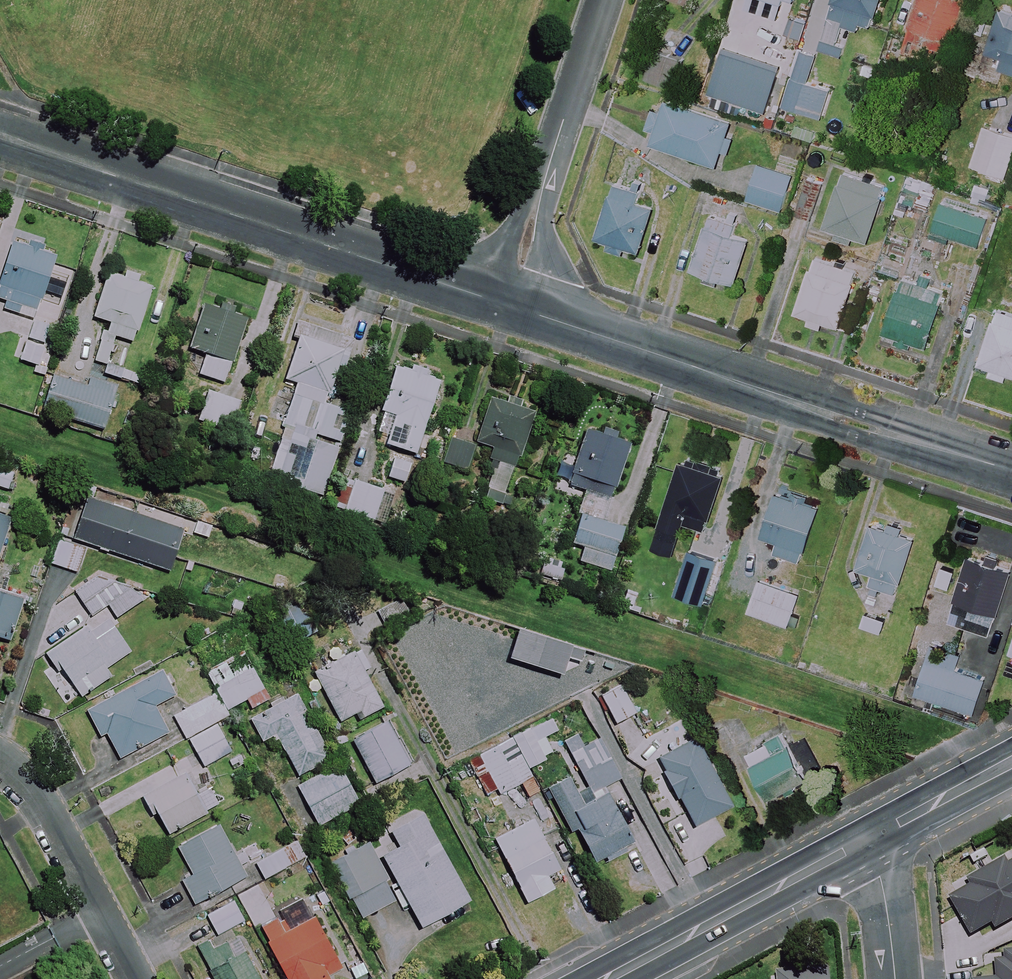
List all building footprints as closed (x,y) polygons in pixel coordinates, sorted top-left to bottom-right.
[(777,18),(783,0),(750,0),(747,8),(777,18)] [(818,50),(840,57),(850,27),(858,30),(861,21),(873,25),(882,0),(835,0),(818,50)] [(903,53),(932,61),(936,50),(949,54),(965,0),(918,0),(903,53)] [(1001,8),(985,52),(1003,58),(999,69),(1011,73),(1011,12),(1001,8)] [(782,70),(725,51),(711,95),(767,113),(782,70)] [(830,90),(805,83),(799,104),(824,111),(830,90)] [(733,123),(658,98),(648,129),(655,131),(651,143),(718,166),(724,150),(731,152),(736,137),(729,135),(733,123)] [(985,126),(972,166),(1005,177),(1011,157),(1011,135),(985,126)] [(793,176),(761,166),(750,200),(783,210),(793,176)] [(850,242),(852,236),(868,241),(886,182),(843,169),(825,229),(835,232),(834,237),(850,242)] [(936,184),(910,175),(896,213),(905,216),(910,204),(927,210),(936,184)] [(823,181),(808,177),(797,214),(812,218),(823,181)] [(608,244),(607,248),(624,254),(626,247),(637,251),(654,208),(638,202),(641,193),(616,184),(595,239),(608,244)] [(997,213),(947,194),(931,236),(948,243),(950,237),(984,249),(997,213)] [(717,287),(720,278),(736,283),(750,240),(732,234),(736,224),(711,215),(692,268),(706,273),(703,282),(717,287)] [(35,320),(59,257),(15,240),(0,281),(0,296),(7,299),(3,308),(35,320)] [(810,316),(808,323),(821,327),(823,321),(852,331),(860,308),(847,303),(858,272),(815,257),(796,312),(810,316)] [(152,286),(138,282),(139,279),(126,274),(124,277),(109,272),(95,317),(107,321),(94,360),(106,364),(116,335),(134,341),(152,286)] [(910,349),(913,341),(928,346),(947,292),(906,278),(887,332),(900,337),(897,345),(910,349)] [(249,321),(205,303),(188,346),(208,354),(200,373),(224,383),(249,321)] [(998,309),(979,363),(992,368),(990,374),(1005,380),(1008,373),(1011,374),(1011,314),(998,309)] [(57,328),(34,321),(29,339),(52,345),(57,328)] [(326,404),(327,401),(330,391),(343,350),(300,336),(286,378),(297,382),(293,393),(303,397),(326,404)] [(439,380),(396,366),(376,431),(391,436),(388,445),(416,453),(439,380)] [(89,387),(53,376),(43,410),(105,429),(117,386),(91,378),(89,387)] [(238,403),(209,394),(200,422),(229,431),(238,403)] [(326,404),(303,397),(295,419),(290,417),(269,477),(322,495),(337,451),(317,444),(329,406),(326,404)] [(534,413),(491,398),(476,441),(491,447),(488,455),(502,460),(488,499),(501,503),(534,413)] [(629,444),(588,430),(570,485),(584,489),(576,512),(605,522),(631,444),(629,444)] [(413,462),(394,456),(388,477),(407,482),(413,462)] [(722,476),(683,463),(656,548),(673,553),(680,531),(689,534),(691,525),(705,529),(722,476)] [(0,468),(0,486),(10,489),(14,473),(0,468)] [(396,496),(348,478),(337,509),(385,526),(396,496)] [(820,506),(778,491),(762,534),(777,540),(773,551),(801,561),(820,506)] [(184,531),(89,499),(75,538),(171,571),(184,531)] [(605,522),(576,512),(567,539),(572,541),(584,545),(579,561),(612,571),(625,528),(605,522)] [(0,515),(0,550),(10,518),(0,515)] [(919,536),(872,520),(855,566),(874,573),(870,583),(899,593),(919,536)] [(723,545),(707,538),(692,572),(708,579),(723,545)] [(85,548),(59,540),(52,564),(78,572),(85,548)] [(1011,569),(970,555),(955,599),(958,601),(951,622),(989,635),(1011,569)] [(563,567),(545,560),(540,572),(558,580),(563,567)] [(128,576),(114,585),(107,573),(77,591),(91,614),(107,605),(115,618),(143,602),(128,576)] [(801,593),(760,579),(748,611),(789,626),(801,593)] [(0,591),(0,637),(9,640),(24,600),(0,591)] [(318,631),(302,600),(277,613),(293,644),(318,631)] [(132,650),(105,612),(51,651),(83,695),(111,675),(106,668),(132,650)] [(583,649),(571,645),(520,629),(511,659),(562,675),(567,660),(579,664),(583,649)] [(187,738),(216,723),(230,716),(227,710),(247,699),(252,707),(271,697),(246,649),(206,670),(218,692),(175,715),(187,738)] [(383,707),(365,672),(370,669),(360,650),(321,670),(315,673),(334,710),(342,707),(350,723),(383,707)] [(988,679),(926,659),(915,693),(977,713),(988,679)] [(175,695),(161,669),(87,709),(102,736),(107,733),(120,758),(168,732),(154,707),(175,695)] [(636,712),(621,685),(602,696),(631,750),(646,742),(631,715),(636,712)] [(331,759),(297,691),(250,715),(263,741),(277,733),(298,776),(331,759)] [(512,738),(527,768),(545,759),(536,741),(558,730),(551,718),(512,738)] [(409,764),(387,722),(354,740),(376,782),(409,764)] [(218,726),(192,740),(205,766),(231,752),(218,726)] [(585,747),(578,735),(565,742),(593,792),(621,776),(600,739),(585,747)] [(527,768),(512,738),(480,755),(500,794),(522,782),(529,796),(539,791),(527,768)] [(773,754),(768,743),(748,753),(770,797),(808,777),(791,744),(773,754)] [(718,806),(690,754),(647,777),(677,833),(701,820),(699,816),(718,806)] [(360,803),(340,766),(300,787),(320,824),(360,803)] [(205,813),(184,775),(148,795),(169,833),(205,813)] [(548,789),(571,834),(578,831),(595,864),(632,845),(606,795),(585,806),(570,778),(548,789)] [(469,900),(423,813),(391,830),(400,846),(383,855),(421,926),(469,900)] [(559,868),(534,819),(495,838),(527,902),(553,888),(546,874),(559,868)] [(246,876),(218,823),(178,844),(194,874),(183,880),(196,903),(246,876)] [(305,856),(297,841),(257,863),(265,879),(305,856)] [(397,900),(369,842),(331,860),(359,918),(397,900)] [(992,925),(994,930),(1011,921),(1011,862),(1007,864),(1005,860),(967,879),(971,887),(951,897),(970,936),(992,925)] [(245,919),(234,900),(207,915),(219,934),(245,919)] [(317,917),(285,932),(280,921),(264,929),(289,978),(330,978),(328,974),(342,967),(317,917)] [(788,941),(788,978),(845,978),(844,940),(788,941)] [(224,941),(202,952),(216,978),(260,978),(245,950),(232,957),(224,941)] [(1005,952),(1006,960),(995,961),(997,978),(990,978),(1011,978),(1011,951),(1005,952)] [(743,967),(721,978),(749,978),(743,967)]
